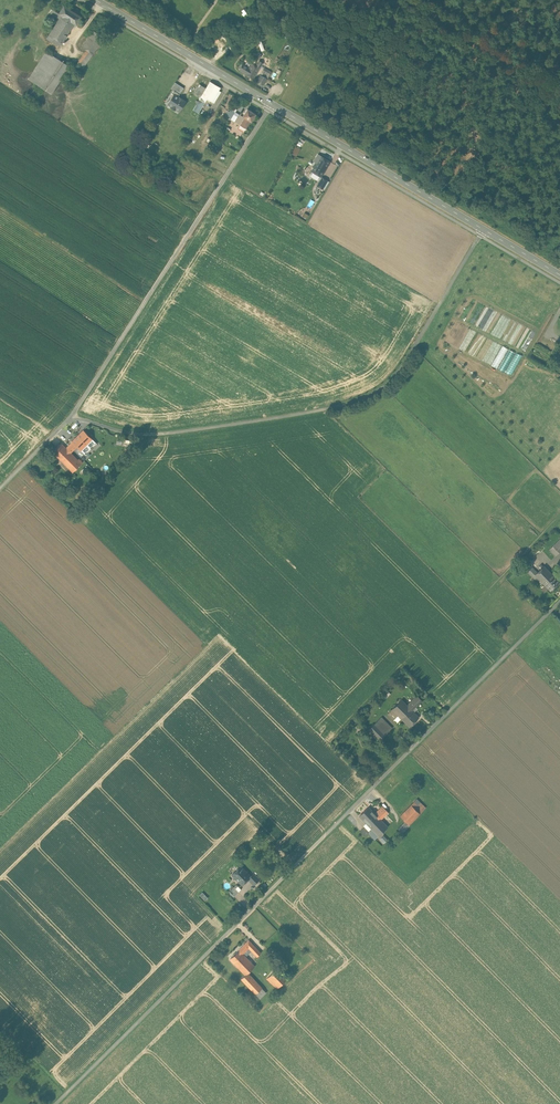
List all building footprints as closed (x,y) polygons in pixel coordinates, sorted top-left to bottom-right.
[(81,17),(64,6),(60,13),(75,23),(76,24),(81,17)] [(241,10),(245,16),(250,13),(246,7),(241,10)] [(75,23),(60,13),(52,8),(49,13),(59,19),(47,39),(57,45),(60,47),(75,23)] [(105,38),(93,30),(82,46),(87,50),(93,54),(105,38)] [(87,50),(77,64),(83,68),(93,54),(87,50)] [(70,66),(46,51),(28,79),(52,94),(70,66)] [(256,66),(252,63),(249,67),(243,64),(239,70),(246,74),(245,74),(253,79),(261,65),(259,64),(258,63),(257,64),(256,66)] [(269,78),(272,71),(264,67),(261,74),(269,78)] [(267,78),(260,74),(256,81),(263,85),(267,78)] [(206,88),(202,96),(207,99),(211,101),(218,90),(220,87),(210,81),(206,88)] [(184,88),(175,82),(171,89),(174,90),(180,94),(184,88)] [(206,88),(199,84),(194,93),(201,98),(202,96),(206,88)] [(183,100),(179,97),(179,98),(178,97),(180,94),(174,90),(172,93),(174,95),(168,104),(172,106),(171,107),(175,110),(176,109),(179,111),(185,102),(183,100)] [(218,90),(211,101),(214,103),(221,92),(218,90)] [(201,98),(193,110),(198,113),(207,99),(202,96),(201,98)] [(256,114),(247,109),(243,117),(245,118),(250,121),(251,122),(256,114)] [(250,121),(245,118),(240,125),(246,128),(250,121)] [(295,146),(292,153),(297,156),(300,148),(295,146)] [(330,161),(318,154),(314,161),(317,163),(312,171),(321,176),(330,161)] [(328,181),(322,177),(317,186),(323,189),(328,181)] [(97,443),(83,429),(72,441),(73,441),(77,446),(86,455),(97,443)] [(73,441),(66,448),(70,451),(72,453),(73,452),(72,451),(77,446),(73,441)] [(62,443),(53,452),(61,460),(70,451),(66,448),(62,443)] [(72,453),(70,451),(61,460),(73,472),(83,462),(79,458),(78,459),(72,453)] [(559,552),(553,546),(549,549),(556,556),(559,552)] [(533,566),(528,570),(534,576),(535,575),(538,571),(533,566)] [(559,582),(544,566),(538,571),(535,575),(550,591),(559,582)] [(417,695),(407,704),(413,710),(422,700),(417,695)] [(407,704),(402,699),(391,709),(401,719),(409,727),(419,716),(413,710),(407,704)] [(401,719),(391,709),(387,713),(397,723),(401,719)] [(392,727),(381,716),(367,730),(378,741),(392,727)] [(426,807),(417,798),(411,803),(420,813),(426,807)] [(420,813),(411,803),(400,814),(406,820),(409,824),(420,813)] [(382,805),(377,810),(378,812),(377,814),(381,819),(388,812),(382,805)] [(377,814),(369,806),(359,816),(371,828),(381,819),(377,814)] [(381,819),(371,828),(378,835),(382,831),(387,826),(381,819)] [(406,820),(398,828),(401,832),(409,824),(406,820)] [(364,826),(359,831),(364,835),(367,832),(369,831),(364,826)] [(378,835),(371,828),(369,831),(367,832),(374,839),(375,837),(378,835)] [(389,839),(382,831),(378,835),(375,837),(383,845),(389,839)] [(251,876),(241,865),(232,874),(242,884),(248,878),(251,876)] [(259,879),(253,873),(251,876),(248,878),(254,884),(259,879)] [(236,888),(234,886),(229,891),(234,896),(241,889),(238,886),(236,888)] [(203,891),(200,894),(205,900),(208,897),(203,891)] [(249,940),(230,959),(245,975),(248,972),(255,966),(246,956),(243,953),(253,944),(249,940)] [(261,952),(253,944),(243,953),(246,956),(251,950),(257,956),(261,952)] [(290,975),(280,965),(277,968),(287,978),(290,975)] [(287,978),(277,968),(267,978),(273,984),(276,987),(277,988),(287,978)] [(262,988),(248,972),(245,975),(241,978),(256,994),(262,988)] [(266,992),(262,988),(256,994),(260,998),(266,992)]
